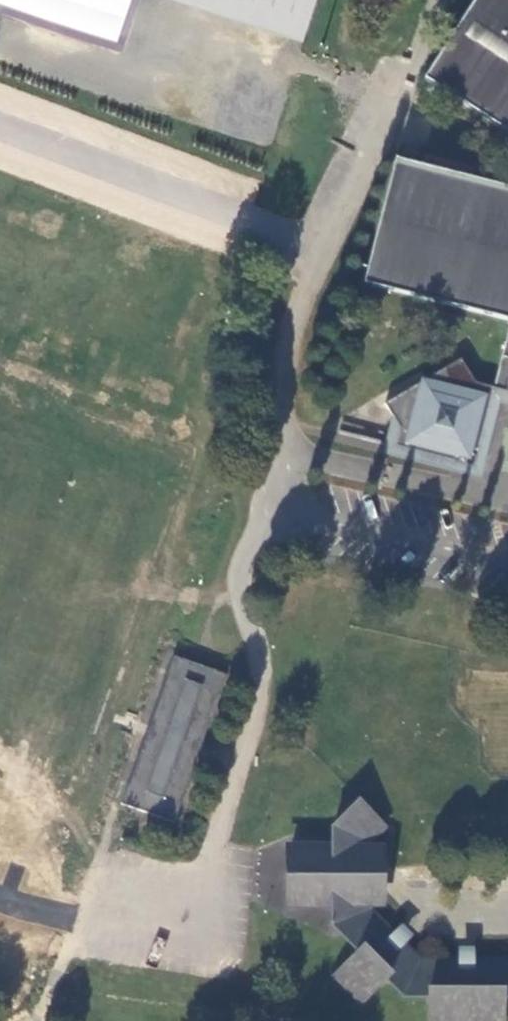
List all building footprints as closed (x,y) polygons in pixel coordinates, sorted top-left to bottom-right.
[(116,39),(128,0),(0,0),(0,2),(116,39)] [(300,40),(313,0),(187,0),(300,40)] [(429,76),(507,128),(507,0),(478,0),(429,76)] [(394,160),(362,286),(507,323),(507,189),(394,160)] [(493,388),(475,383),(461,358),(426,378),(428,381),(420,386),(418,383),(384,403),(398,428),(394,446),(454,462),(476,449),(477,449),(491,397),(492,392),(507,396),(507,331),(493,388)] [(227,674),(173,655),(166,676),(167,676),(150,725),(151,725),(147,735),(147,734),(129,783),(128,783),(121,803),(174,822),(182,801),(180,801),(181,799),(197,753),(198,754),(198,753),(202,743),(202,742),(202,740),(218,694),(219,695),(227,674)] [(473,959),(458,959),(419,958),(405,943),(395,932),(371,909),(381,901),(381,849),(371,843),(385,826),(358,799),(332,826),(332,848),(290,847),(290,905),(339,905),(339,934),(358,951),(333,977),(360,1004),(384,980),(403,997),(429,997),(430,1020),(502,1020),(503,997),(507,997),(507,958),(473,959)] [(403,923),(395,932),(405,943),(414,933),(403,923)] [(458,959),(473,959),(473,944),(458,944),(458,959)]
